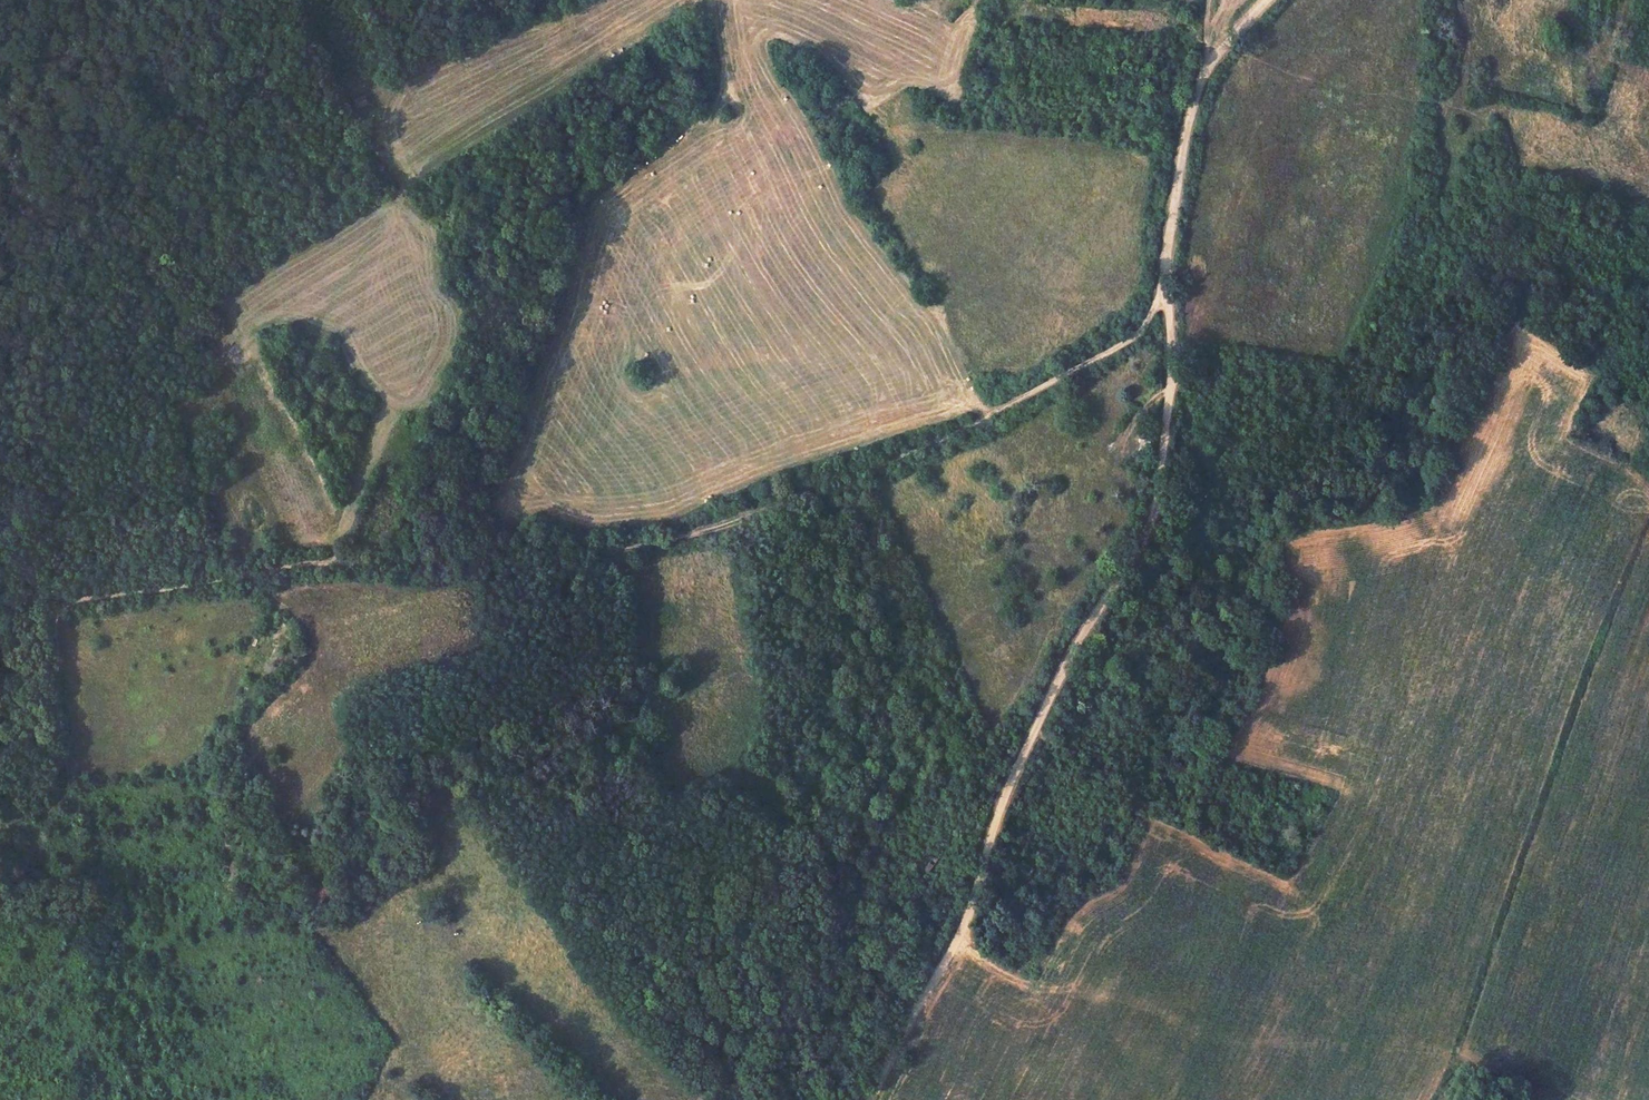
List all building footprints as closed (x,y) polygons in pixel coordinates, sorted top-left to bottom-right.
[(1125,326),(1117,330),(1120,337),(1129,332),(1125,326)] [(1151,441),(1140,439),(1138,449),(1149,451),(1151,441)] [(292,638),(282,632),(269,652),(279,658),(292,638)]
